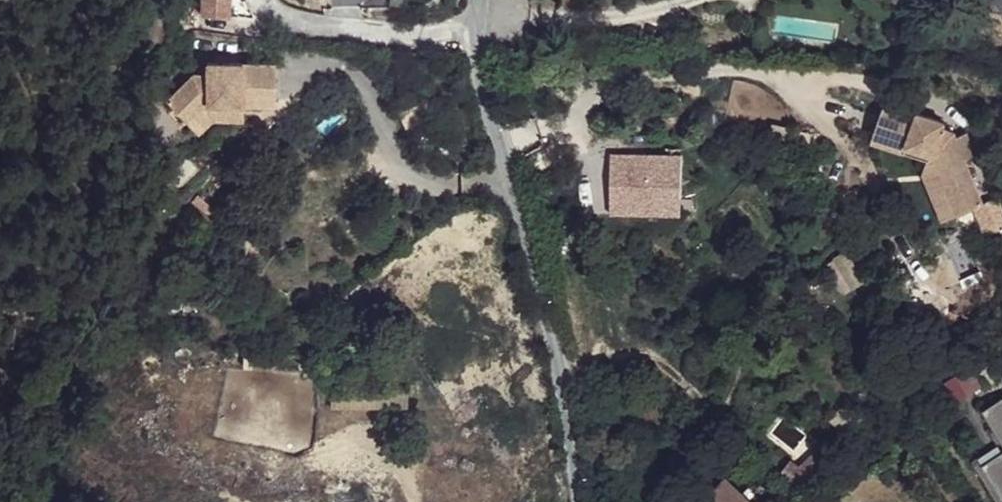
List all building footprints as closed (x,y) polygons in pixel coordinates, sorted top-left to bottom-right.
[(229,0),(195,0),(194,15),(228,18),(229,0)] [(218,84),(190,109),(209,130),(230,111),(271,105),(303,100),(298,61),(230,71),(231,82),(218,84)] [(230,111),(209,130),(219,142),(238,125),(273,120),(271,105),(230,111)] [(944,127),(884,109),(873,143),(929,160),(923,176),(946,219),(982,201),(944,127)] [(840,294),(864,282),(847,249),(824,261),(840,294)] [(980,413),(1001,449),(1001,400),(980,413)] [(979,468),(1001,501),(1001,454),(979,468)] [(687,459),(668,457),(664,480),(661,500),(679,501),(687,459)] [(726,478),(705,501),(753,501),(726,478)]
